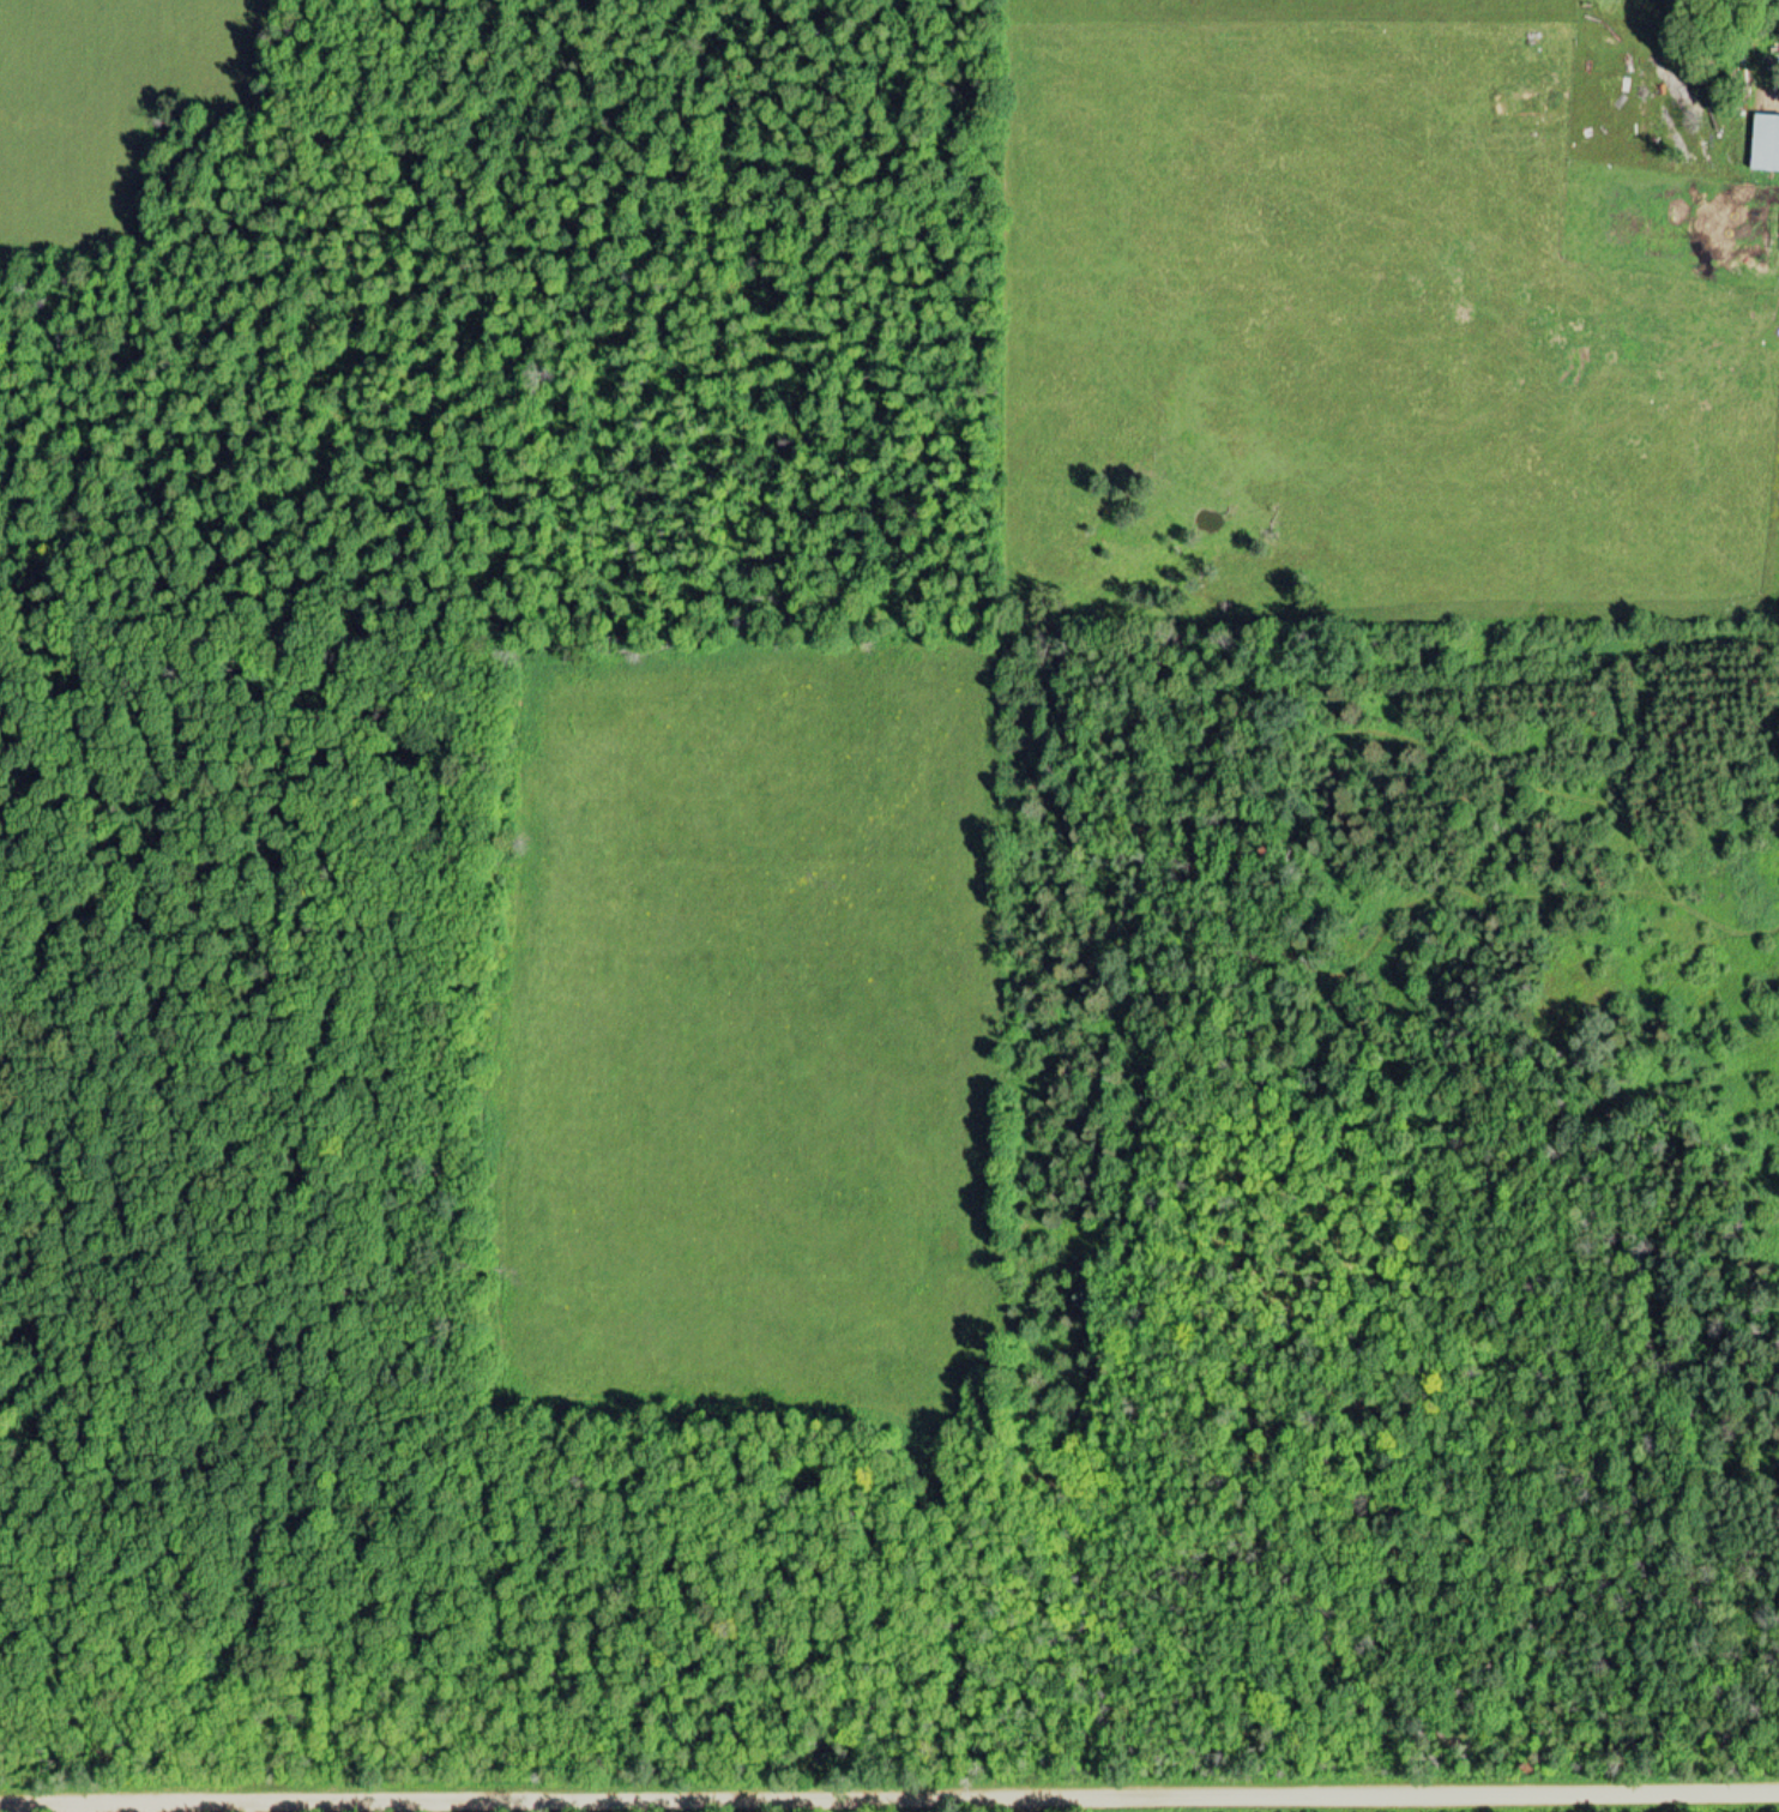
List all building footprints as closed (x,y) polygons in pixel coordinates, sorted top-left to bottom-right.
[(1778,172),(1778,116),(1752,115),(1750,171),(1778,172)]
